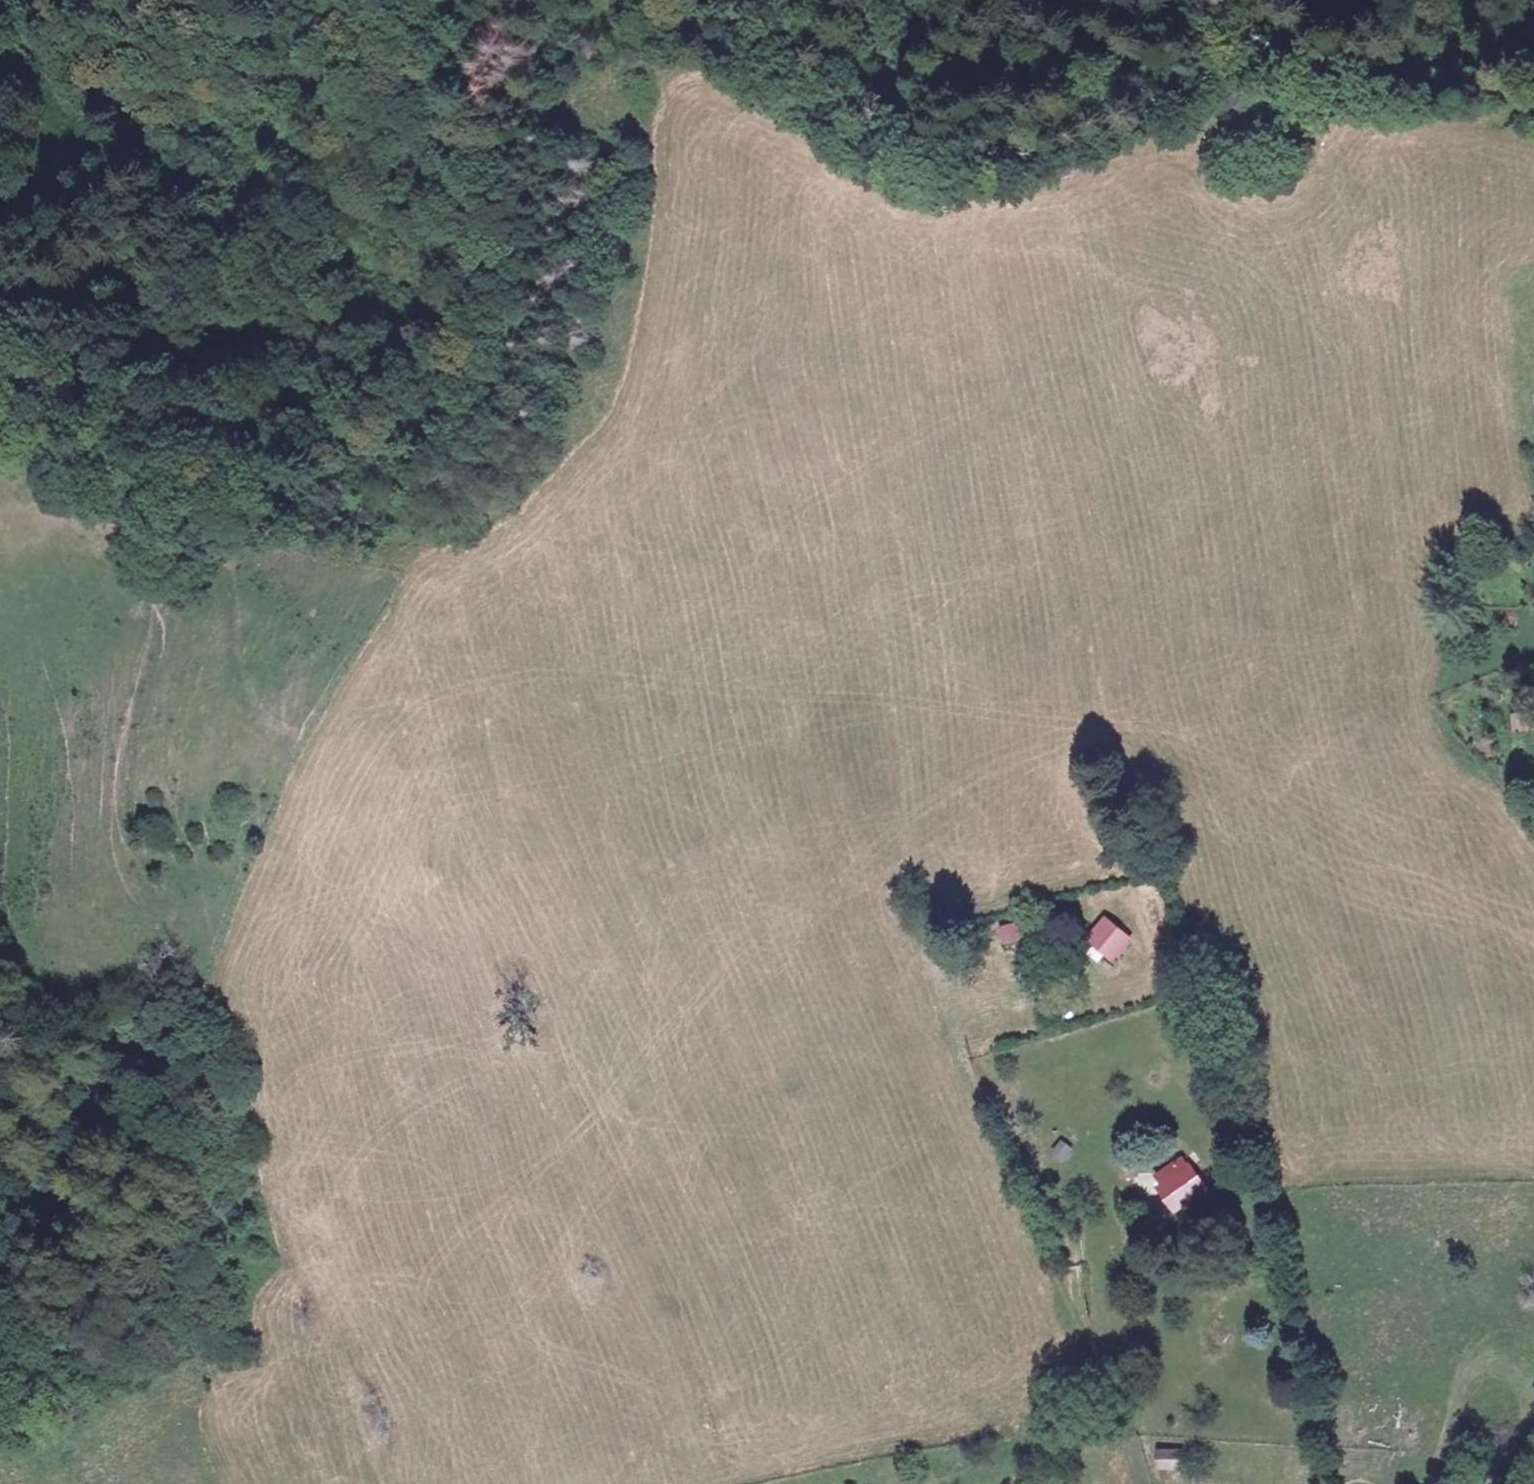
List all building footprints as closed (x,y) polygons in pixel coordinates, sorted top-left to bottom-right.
[(1042,916),(1024,921),(1028,936),(1046,931),(1042,916)] [(1017,921),(997,926),(1002,944),(1021,938),(1017,921)] [(1150,934),(1135,921),(1118,941),(1133,954),(1150,934)] [(1216,1196),(1200,1172),(1174,1189),(1189,1213),(1216,1196)] [(1189,1452),(1167,1452),(1167,1469),(1189,1469),(1189,1452)]
